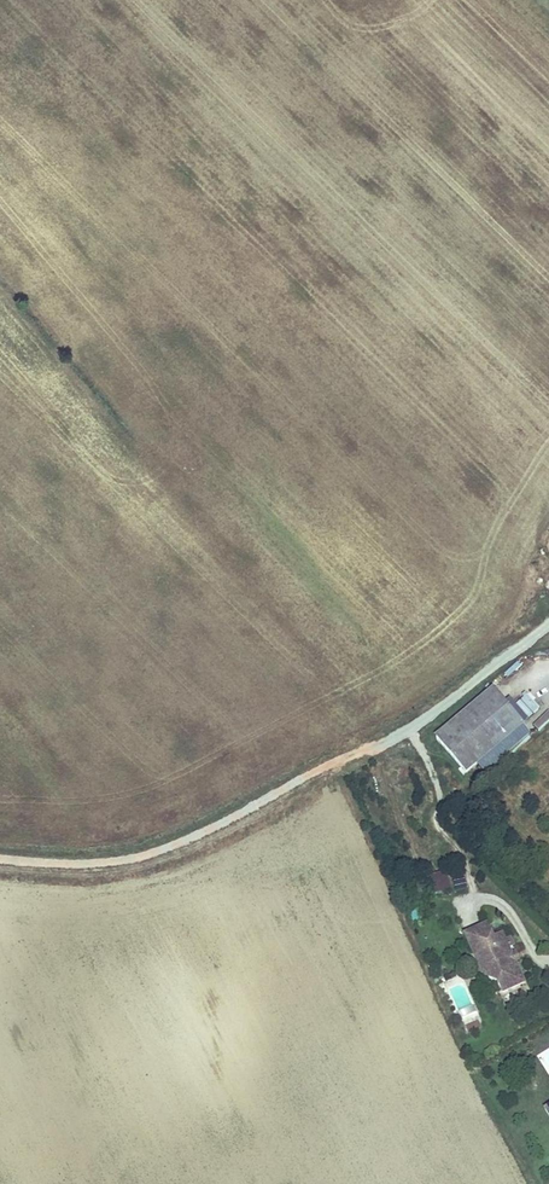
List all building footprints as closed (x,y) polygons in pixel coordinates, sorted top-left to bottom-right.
[(435,740),(466,774),(523,724),(494,691),(435,740)] [(548,721),(548,715),(547,713),(533,725),(538,731),(548,721)] [(430,893),(449,892),(449,879),(430,879),(430,893)] [(463,880),(452,884),(455,893),(466,889),(463,880)] [(420,908),(409,910),(411,924),(422,922),(420,908)] [(510,956),(499,935),(491,939),(485,927),(463,937),(474,958),(483,954),(487,964),(493,966),(495,971),(493,976),(496,983),(501,993),(522,983),(513,964),(510,956)] [(495,971),(493,966),(487,964),(483,954),(474,958),(483,978),(496,983),(493,976),(495,971)] [(464,984),(450,990),(461,1017),(476,1011),(464,984)] [(539,1112),(548,1130),(548,1106),(539,1112)]
